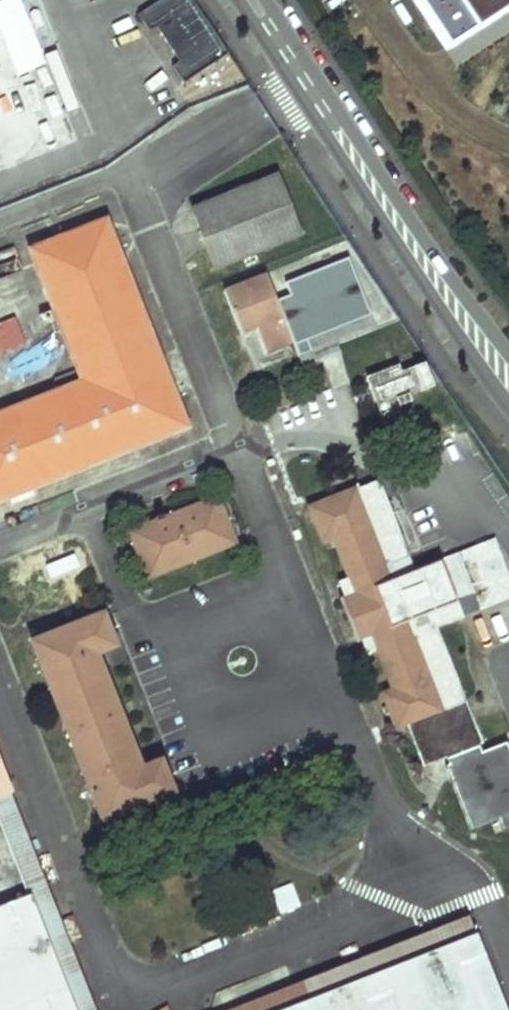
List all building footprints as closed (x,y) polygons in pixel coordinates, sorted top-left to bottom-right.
[(228,54),(193,0),(159,0),(138,14),(149,31),(157,26),(180,62),(172,67),(182,83),(228,54)] [(441,51),(508,8),(508,0),(409,0),(441,51)] [(300,234),(277,175),(194,207),(216,266),(300,234)] [(107,217),(30,247),(81,380),(0,411),(0,500),(189,426),(107,217)] [(293,340),(267,275),(225,292),(242,335),(256,328),(266,351),(293,340)] [(399,367),(368,378),(382,414),(413,402),(410,394),(433,386),(424,364),(401,373),(399,367)] [(262,388),(258,379),(247,383),(251,392),(262,388)] [(508,599),(508,575),(496,540),(484,544),(465,551),(414,572),(379,480),(310,507),(323,541),(335,537),(351,577),(339,582),(344,597),(340,598),(356,640),(361,638),(367,654),(378,649),(394,690),(383,694),(396,728),(408,724),(423,765),(482,743),(437,628),(508,599)] [(148,577),(235,542),(217,496),(200,502),(172,514),(130,530),(148,577)] [(172,514),(200,502),(198,496),(170,507),(172,514)] [(116,645),(103,612),(31,640),(97,809),(102,822),(174,793),(161,760),(141,768),(97,652),(116,645)] [(102,822),(97,809),(91,811),(96,824),(102,822)] [(290,884),(273,891),(280,912),(298,905),(290,884)] [(31,894),(0,906),(0,1009),(75,1009),(31,894)] [(476,934),(282,1009),(505,1009),(476,934)]
